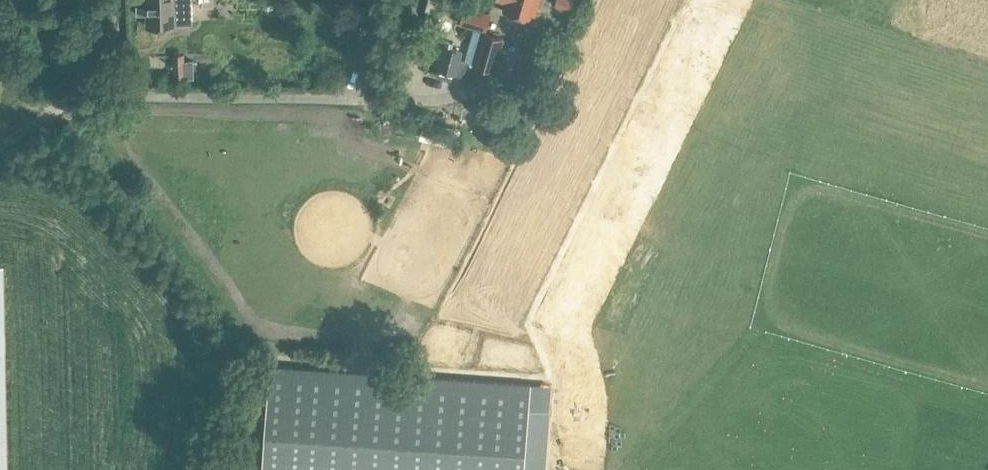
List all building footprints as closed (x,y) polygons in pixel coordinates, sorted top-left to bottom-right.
[(136,5),(136,14),(147,14),(147,26),(176,26),(176,23),(191,23),(191,0),(146,0),(146,4),(136,5)] [(538,0),(502,0),(505,1),(502,10),(533,19),(538,0)] [(573,11),(575,0),(556,0),(555,6),(573,11)] [(465,5),(459,23),(486,31),(492,13),(465,5)] [(560,10),(558,23),(573,26),(575,12),(560,10)] [(463,51),(452,48),(453,43),(446,40),(439,71),(465,78),(468,63),(495,71),(504,38),(473,29),(466,60),(461,59),(463,51)] [(194,78),(194,73),(194,60),(185,60),(184,54),(172,53),(174,79),(194,78)] [(460,130),(425,121),(420,138),(455,147),(460,130)] [(271,366),(264,469),(526,469),(533,385),(271,366)]
